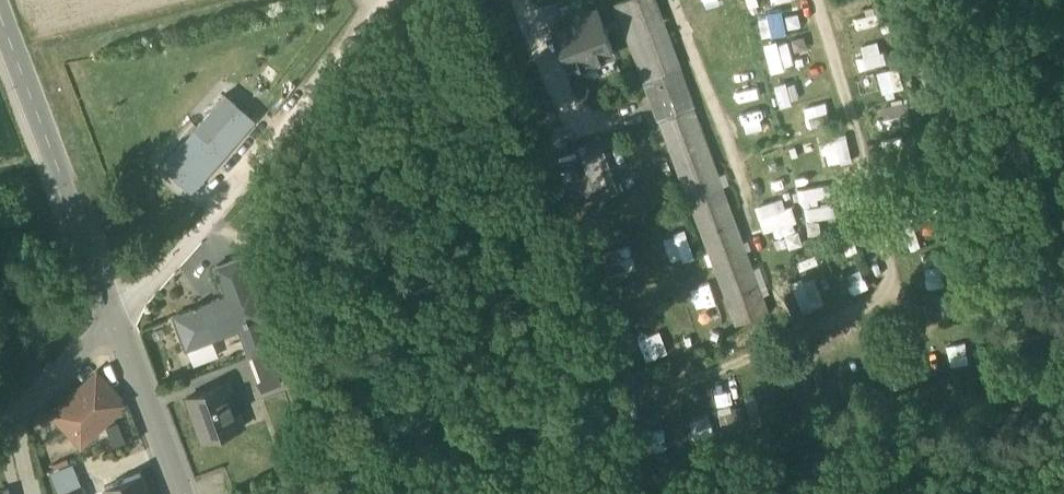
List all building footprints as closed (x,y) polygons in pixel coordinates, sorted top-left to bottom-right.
[(624,29),(657,17),(651,0),(613,0),(624,29)] [(573,67),(580,70),(586,68),(589,62),(613,53),(597,11),(554,27),(570,69),(573,67)] [(758,18),(763,35),(783,30),(778,13),(758,18)] [(624,29),(642,79),(675,67),(657,17),(624,29)] [(859,43),(862,65),(885,61),(882,40),(859,43)] [(791,41),(767,44),(770,67),(794,64),(791,41)] [(899,64),(877,69),(883,93),(905,88),(899,64)] [(642,79),(650,100),(683,88),(675,67),(642,79)] [(770,74),(775,96),(800,90),(795,69),(770,74)] [(650,100),(657,120),(690,108),(683,88),(650,100)] [(254,120),(224,94),(163,163),(193,190),(254,120)] [(657,120),(687,200),(720,188),(690,108),(657,120)] [(829,161),(852,157),(847,133),(824,138),(829,161)] [(586,180),(589,192),(615,183),(599,137),(574,145),(579,160),(561,166),(568,186),(586,180)] [(819,217),(836,215),(834,202),(820,204),(819,196),(831,194),(830,183),(801,187),(807,234),(821,232),(819,217)] [(747,262),(720,188),(687,200),(727,310),(731,320),(762,309),(757,297),(767,293),(758,269),(751,272),(747,262)] [(755,204),(763,231),(783,226),(786,236),(773,240),(776,251),(801,243),(787,195),(755,204)] [(684,229),(663,237),(673,263),(694,255),(684,229)] [(136,245),(140,255),(158,248),(154,238),(136,245)] [(216,265),(227,296),(248,288),(237,257),(216,265)] [(400,278),(429,266),(426,259),(396,271),(400,278)] [(445,277),(436,281),(437,283),(440,291),(450,287),(445,277)] [(240,331),(249,355),(270,347),(260,320),(263,319),(251,287),(248,288),(227,296),(174,315),(188,351),(240,331)] [(249,355),(262,389),(281,381),(274,361),(277,360),(272,346),(270,347),(249,355)] [(77,426),(87,437),(116,410),(107,385),(97,374),(54,413),(71,432),(77,426)] [(187,397),(203,439),(243,424),(237,408),(234,409),(225,386),(228,384),(227,382),(187,397)] [(124,403),(107,385),(116,410),(124,403)] [(77,426),(71,432),(81,442),(87,437),(77,426)] [(51,471),(56,484),(77,476),(72,463),(51,471)] [(109,493),(147,493),(139,473),(106,485),(109,493)] [(77,476),(56,484),(59,493),(64,493),(81,487),(77,476)] [(304,480),(306,490),(317,488),(316,478),(304,480)]
